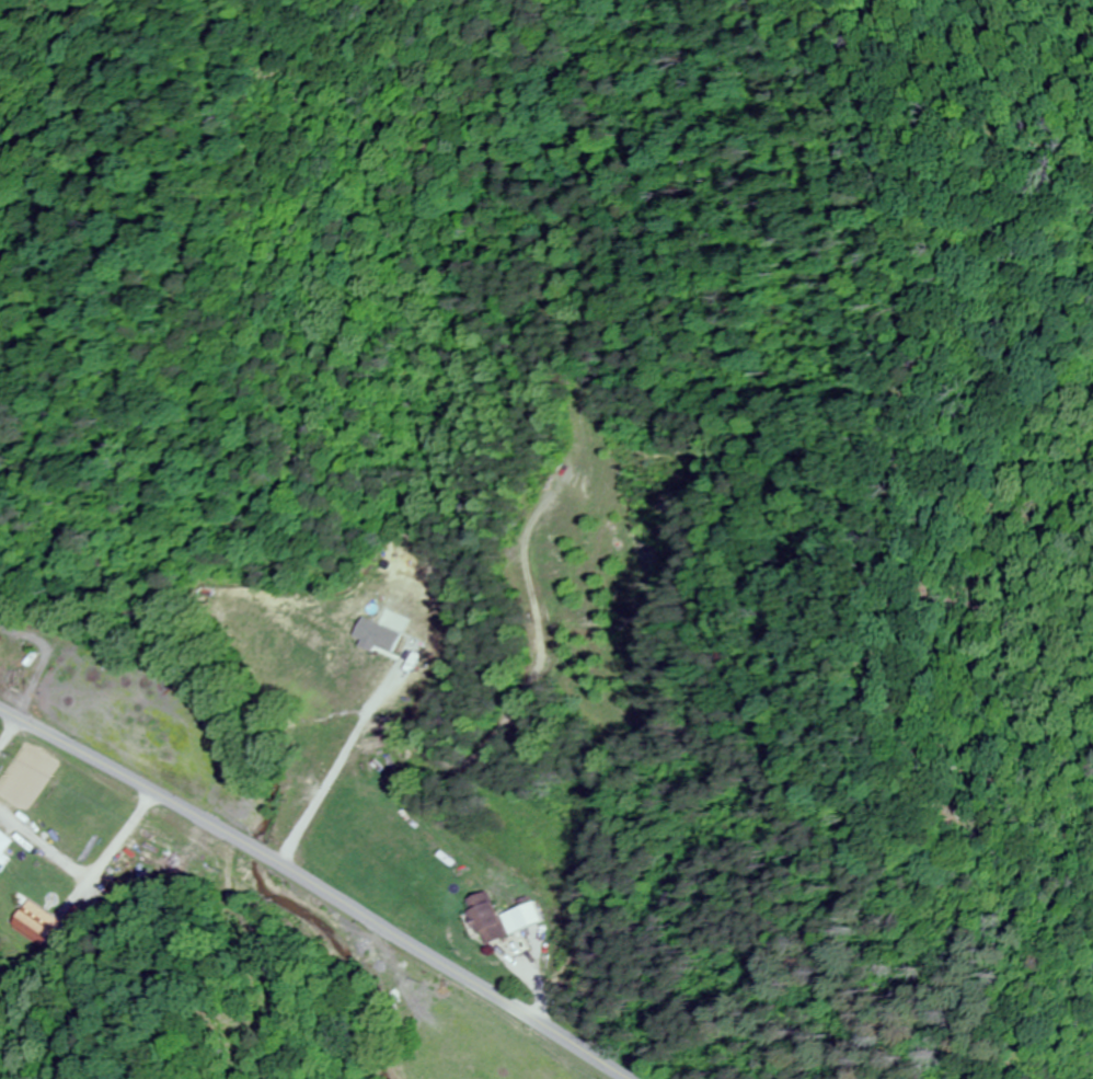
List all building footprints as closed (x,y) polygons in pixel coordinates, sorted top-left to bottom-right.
[(23,840),(0,823),(0,871),(23,840)] [(538,902),(506,915),(496,891),(473,900),(491,946),(546,924),(538,902)] [(62,937),(38,907),(17,924),(41,954),(62,937)]
